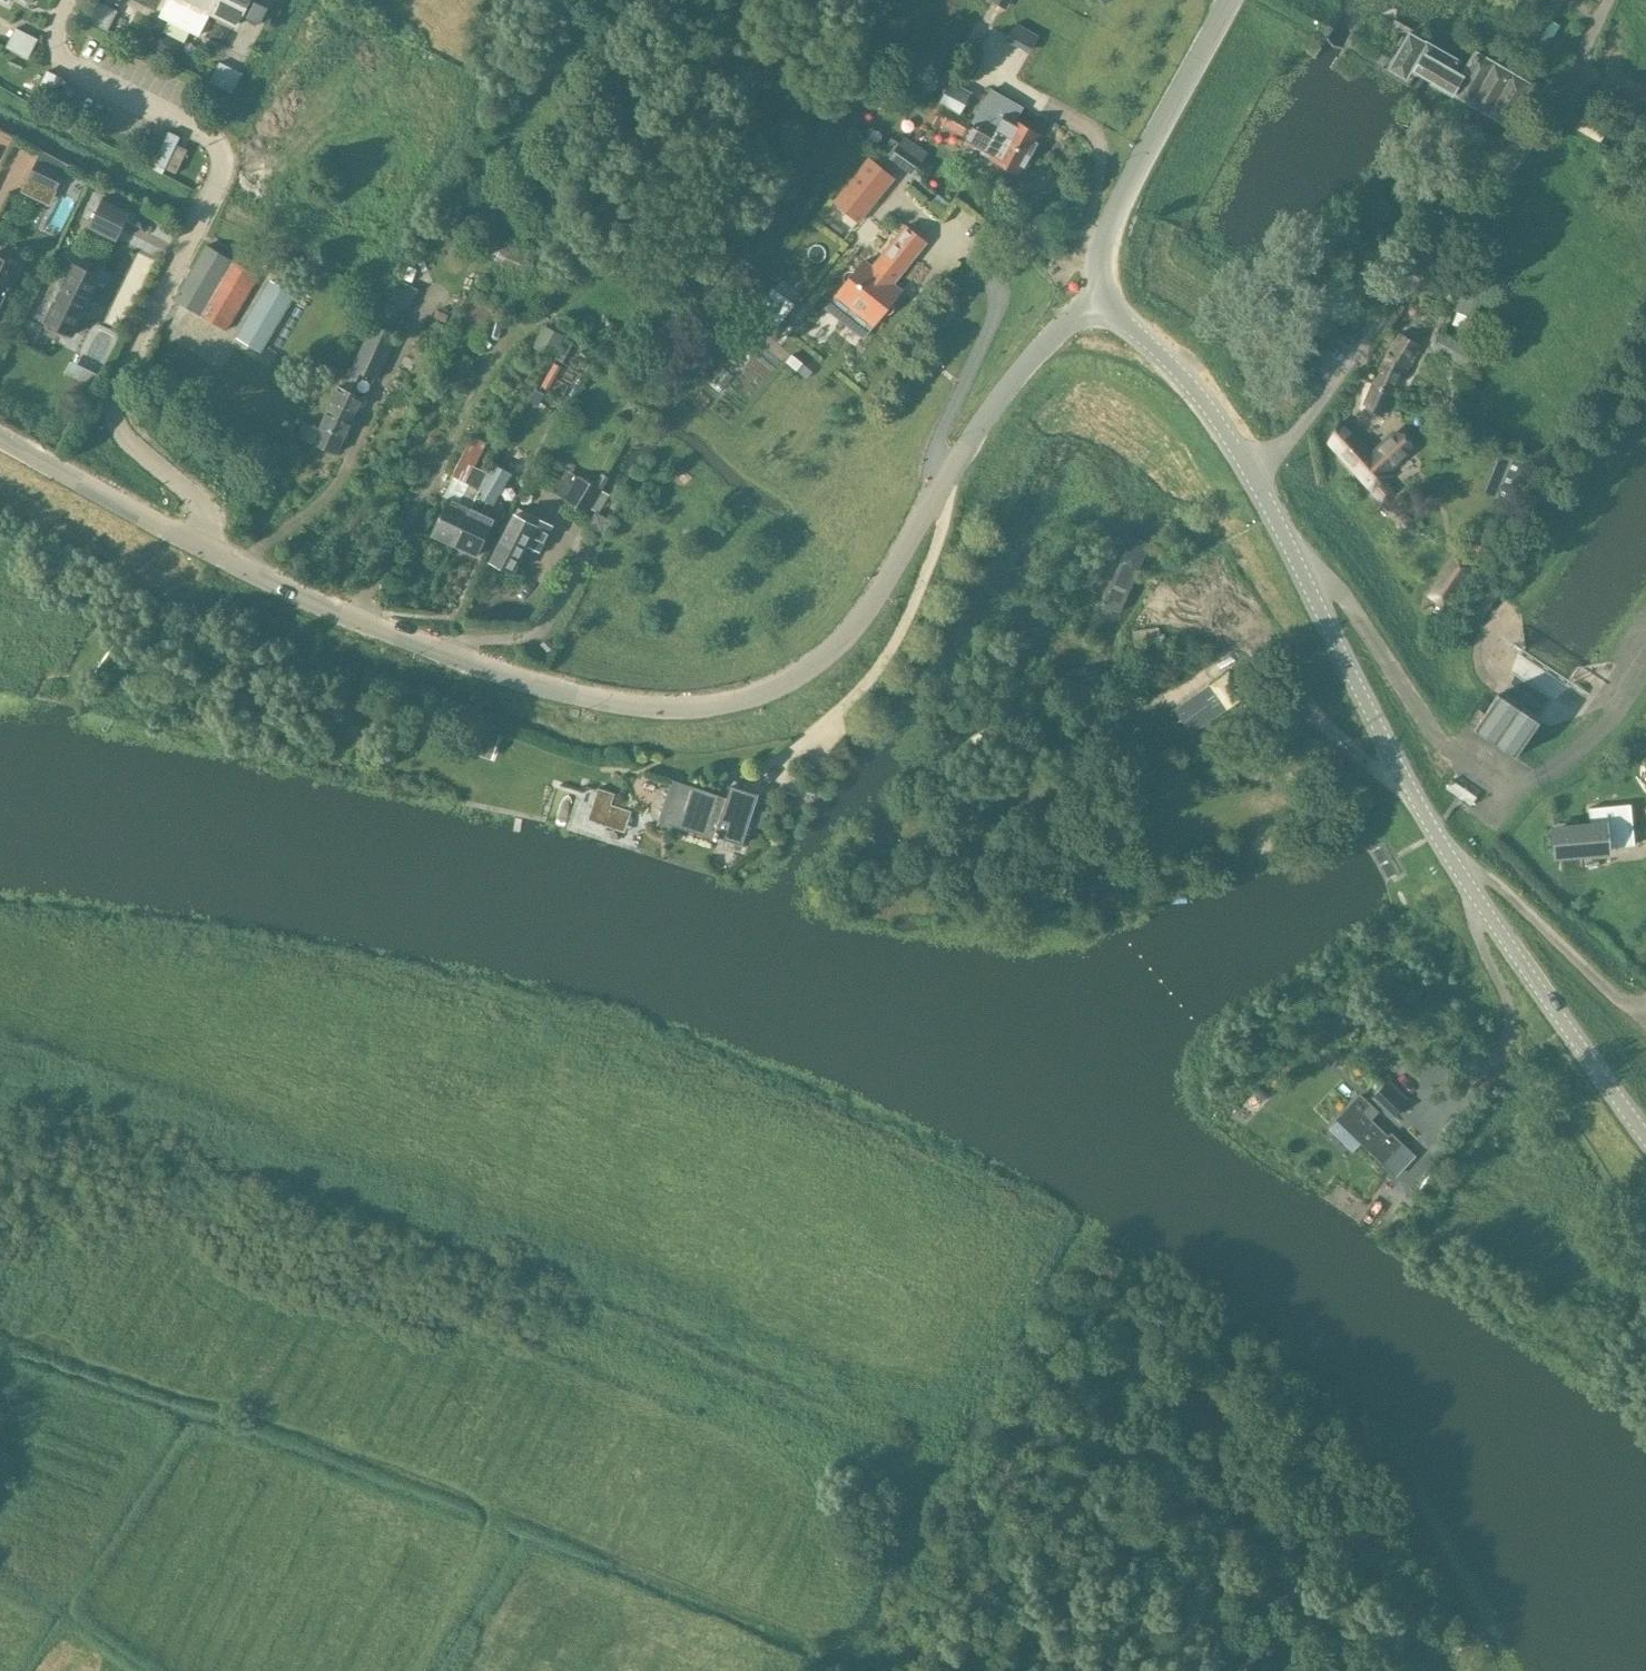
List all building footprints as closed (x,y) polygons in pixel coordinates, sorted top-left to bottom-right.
[(95,0),(86,19),(108,30),(117,11),(95,0)] [(183,18),(192,0),(168,0),(164,9),(183,18)] [(250,0),(192,0),(183,18),(203,28),(210,13),(237,26),(243,13),(248,15),(247,16),(260,23),(267,7),(255,1),(254,2),(250,0)] [(992,1),(1006,9),(1011,0),(992,0),(992,1)] [(995,54),(1019,69),(1040,35),(1015,21),(995,54)] [(28,58),(38,39),(16,28),(6,47),(27,58),(28,58)] [(1462,75),(1453,70),(1459,61),(1426,42),(1425,43),(1410,34),(1390,69),(1405,78),(1411,69),(1416,72),(1416,71),(1433,81),(1432,82),(1452,94),(1453,93),(1507,125),(1531,84),(1476,52),(1462,75)] [(220,62),(210,81),(232,92),(242,73),(220,62)] [(61,79),(46,71),(37,90),(52,97),(61,79)] [(939,102),(944,105),(960,114),(971,95),(950,83),(939,102)] [(973,123),(977,125),(1031,155),(1042,135),(1016,120),(1023,107),(991,90),(973,123)] [(972,120),(960,114),(944,105),(934,122),(939,125),(942,120),(965,132),(972,120)] [(1031,155),(977,125),(966,144),(983,153),(980,158),(981,163),(986,166),(991,164),(993,159),(1020,174),(1031,155)] [(925,153),(904,139),(901,144),(891,157),(913,172),(914,172),(922,161),(920,159),(923,156),(925,153)] [(871,160),(836,203),(859,221),(893,178),(871,160)] [(30,177),(56,190),(64,174),(38,161),(30,177)] [(952,205),(939,195),(930,206),(943,217),(952,205)] [(105,197),(90,229),(116,241),(131,209),(105,197)] [(1147,205),(1138,226),(1141,227),(1151,206),(1147,205)] [(124,241),(163,257),(172,235),(133,219),(124,241)] [(837,294),(826,308),(846,325),(858,311),(875,324),(901,291),(893,284),(926,242),(905,226),(872,267),(863,261),(837,294)] [(494,238),(486,256),(526,273),(534,256),(494,238)] [(201,314),(232,260),(207,245),(176,299),(201,314)] [(19,266),(0,257),(0,306),(19,266)] [(233,259),(232,260),(201,314),(200,314),(227,330),(260,274),(233,259)] [(277,260),(271,272),(283,279),(289,267),(277,260)] [(49,313),(45,321),(48,323),(46,328),(67,338),(70,333),(73,335),(101,277),(73,263),(69,272),(66,270),(59,285),(62,286),(49,313)] [(402,323),(418,287),(396,276),(379,312),(402,323)] [(268,283),(263,292),(239,334),(264,350),(295,298),(268,283)] [(438,310),(435,318),(446,322),(449,314),(438,310)] [(372,323),(350,367),(376,380),(398,336),(372,323)] [(565,336),(544,325),(533,346),(547,354),(544,360),(550,363),(553,357),(553,358),(555,355),(564,338),(565,336)] [(1431,349),(1469,370),(1478,352),(1440,331),(1431,349)] [(1373,388),(1390,397),(1403,372),(1406,374),(1422,346),(1402,333),(1386,358),(1373,388)] [(564,338),(555,355),(562,359),(571,342),(564,338)] [(95,373),(70,361),(64,373),(89,385),(95,373)] [(549,390),(562,367),(555,363),(542,386),(549,390)] [(364,397),(338,386),(319,428),(303,421),(297,436),(338,455),(364,397)] [(1390,397),(1373,388),(1366,404),(1381,415),(1390,397)] [(537,389),(531,400),(540,405),(546,394),(537,389)] [(1373,454),(1341,422),(1330,442),(1374,492),(1382,501),(1392,491),(1384,481),(1391,475),(1388,471),(1411,450),(1396,432),(1373,454)] [(486,476),(487,473),(474,467),(484,447),(470,440),(452,476),(453,476),(444,496),(448,498),(431,534),(456,545),(488,477),(486,476)] [(488,477),(456,545),(477,556),(495,519),(482,513),(487,501),(493,504),(511,473),(495,465),(488,477)] [(602,473),(595,486),(599,488),(602,490),(609,478),(602,473)] [(586,511),(599,488),(595,486),(577,476),(564,499),(586,511)] [(505,534),(491,562),(512,572),(526,545),(539,551),(552,524),(518,507),(505,533),(505,534)] [(1395,524),(1397,530),(1404,534),(1411,532),(1415,525),(1412,518),(1406,514),(1399,516),(1395,524)] [(1157,550),(1134,539),(1104,602),(1127,613),(1157,550)] [(1445,607),(1474,565),(1458,554),(1429,596),(1445,607)] [(1483,616),(1501,592),(1486,581),(1468,606),(1483,616)] [(1476,729),(1516,757),(1539,722),(1499,695),(1476,729)] [(494,752),(500,735),(474,726),(468,743),(494,752)] [(726,798),(673,781),(660,822),(717,840),(718,837),(743,845),(759,794),(730,786),(726,798)] [(612,804),(615,793),(598,788),(588,820),(605,825),(612,804)] [(763,829),(768,812),(760,810),(755,826),(763,829)] [(1608,852),(1637,849),(1635,833),(1645,832),(1645,821),(1619,823),(1620,826),(1606,827),(1606,824),(1555,829),(1557,857),(1608,852)] [(1385,1167),(1394,1175),(1412,1157),(1403,1148),(1385,1167)]
